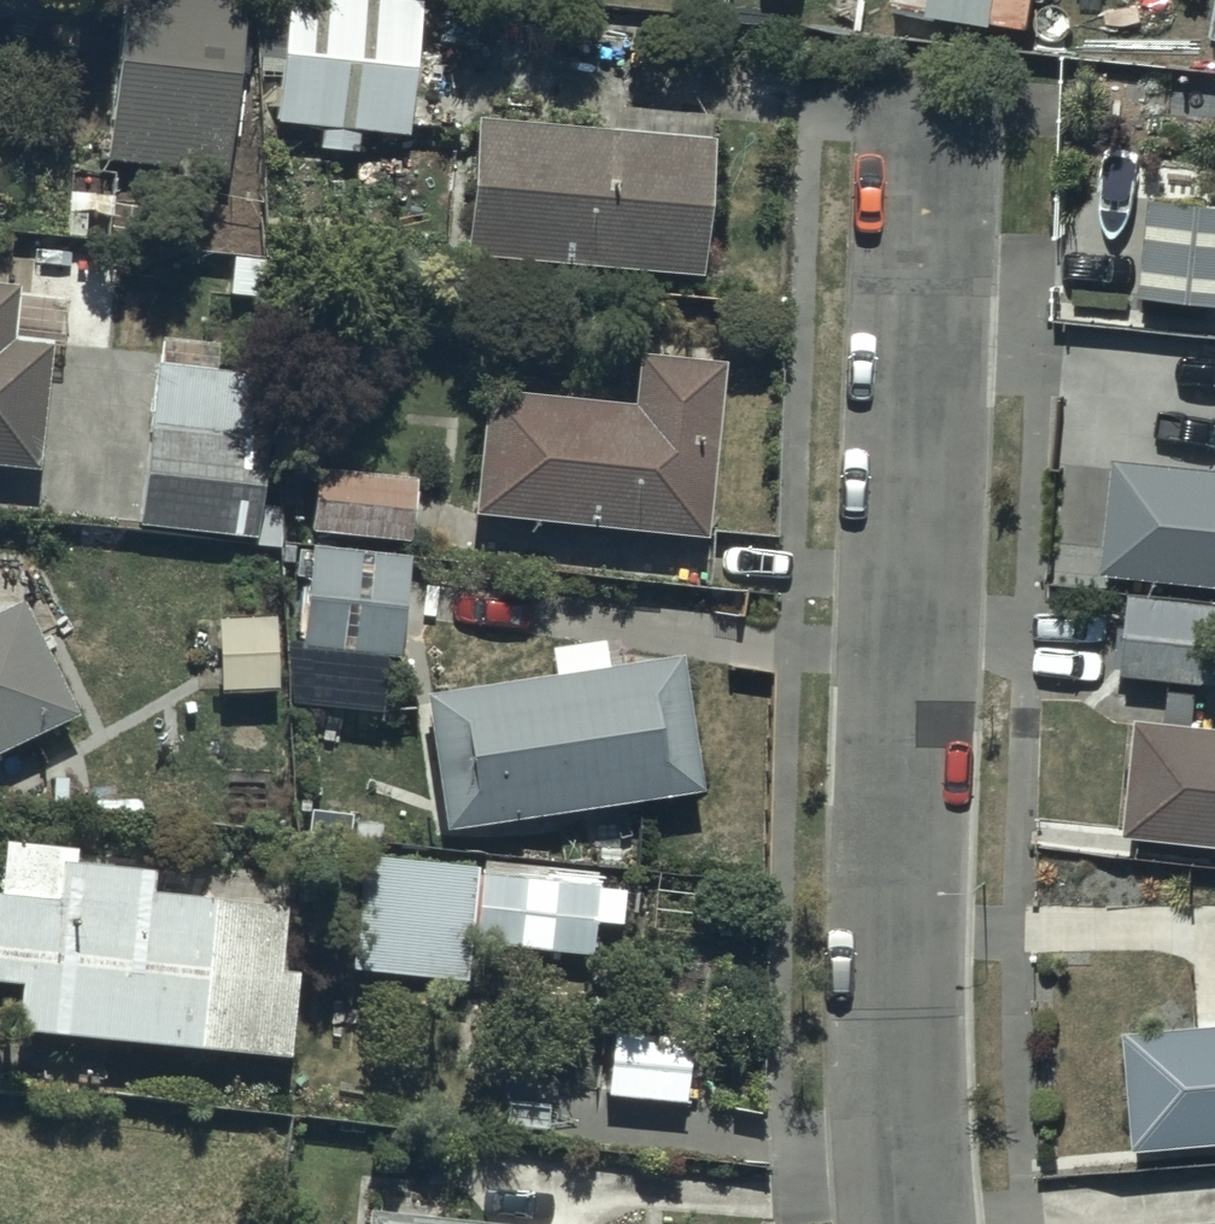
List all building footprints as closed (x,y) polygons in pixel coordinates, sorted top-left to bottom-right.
[(109,162),(230,174),(248,0),(125,0),(109,162)] [(279,122),(411,133),(419,45),(506,52),(509,9),(404,0),(290,0),(279,122)] [(714,143),(478,124),(467,258),(704,277),(714,143)] [(1153,201),(1142,297),(1214,304),(1214,208),(1153,201)] [(40,465),(52,341),(17,337),(22,286),(0,284),(0,461),(40,465)] [(486,387),(474,512),(708,535),(724,361),(639,353),(635,401),(486,387)] [(258,368),(159,362),(146,529),(266,536),(272,433),(254,432),(258,368)] [(1116,455),(1104,573),(1214,585),(1214,466),(1116,455)] [(314,470),(310,531),(411,538),(416,477),(314,470)] [(411,554),(312,546),(304,646),(314,647),(312,672),(387,679),(389,654),(403,656),(411,554)] [(1133,591),(1126,675),(1214,682),(1214,597),(1133,591)] [(79,715),(24,600),(0,611),(0,751),(79,715)] [(279,614),(220,616),(223,688),(281,686),(279,614)] [(557,676),(426,696),(446,827),(702,788),(682,654),(608,665),(604,639),(552,647),(557,676)] [(1140,716),(1130,835),(1214,842),(1214,722),(1140,716)] [(21,1031),(292,1055),(300,971),(283,969),(289,904),(155,892),(157,867),(78,860),(79,845),(7,839),(0,919),(0,981),(25,983),(21,1031)] [(470,978),(471,946),(593,953),(595,922),(626,924),(628,884),(598,882),(599,867),(367,853),(361,972),(470,978)] [(706,979),(615,971),(604,1094),(695,1102),(706,979)] [(1131,1029),(1140,1150),(1214,1144),(1214,1022),(1131,1029)] [(373,1211),(371,1223),(506,1223),(373,1211)]
